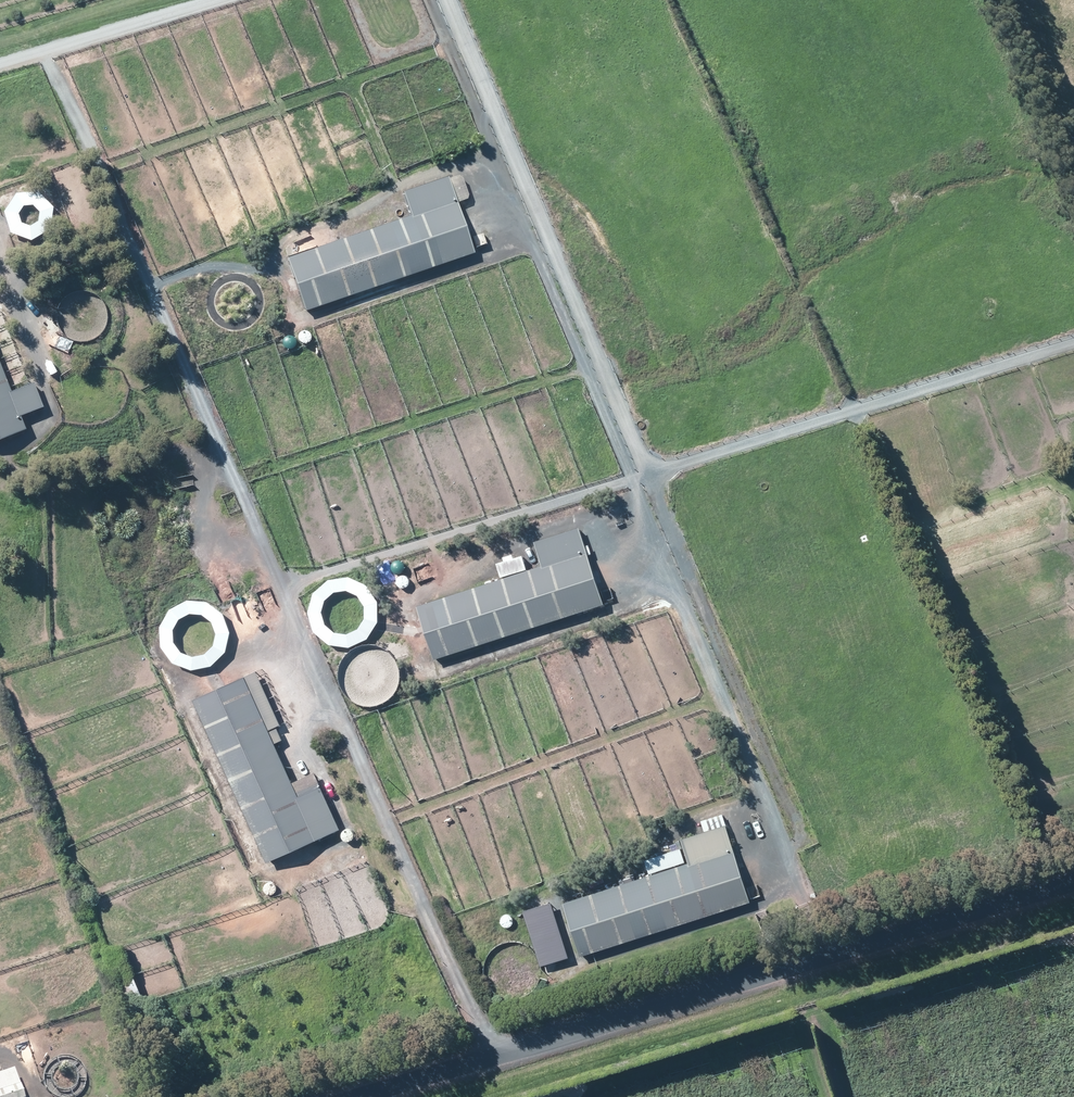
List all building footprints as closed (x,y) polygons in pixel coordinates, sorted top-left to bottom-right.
[(278,253),(296,313),(472,261),(448,181),(395,197),(401,217),(278,253)] [(24,429),(20,416),(44,407),(34,382),(4,393),(0,384),(0,438),(24,429)] [(409,605),(427,667),(612,613),(587,529),(531,546),(537,567),(409,605)] [(365,584),(348,578),(328,580),(311,596),(309,614),(313,632),(329,646),(349,649),(368,639),(378,621),(378,602),(365,584)] [(222,613),(207,602),(187,599),(168,610),(160,627),(160,645),(171,663),(190,671),(211,667),(225,652),(230,633),(222,613)] [(248,669),(191,695),(266,862),(342,828),(319,777),(300,785),(248,669)] [(560,901),(577,961),(754,909),(730,829),(676,845),(682,865),(560,901)] [(16,1067),(0,1072),(0,1096),(26,1096),(16,1067)]
